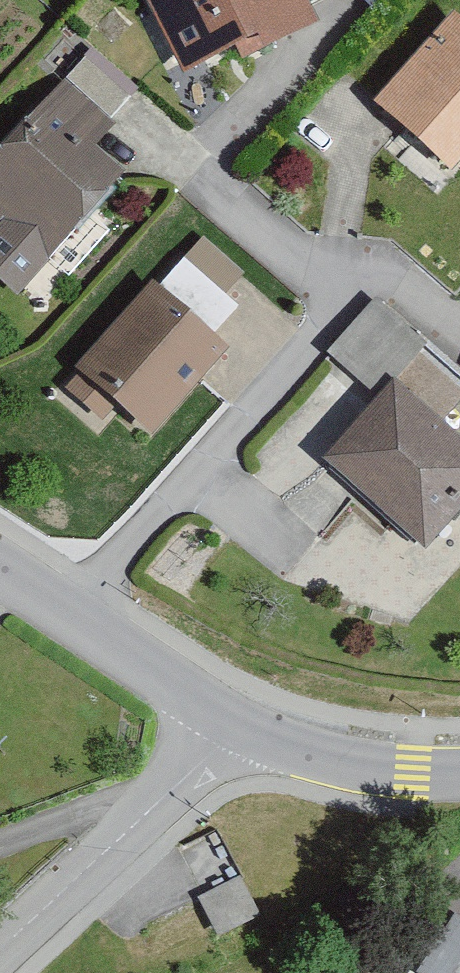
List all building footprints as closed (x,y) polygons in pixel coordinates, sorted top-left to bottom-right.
[(298,0),(142,0),(182,81),(248,48),(255,63),(315,33),(298,0)] [(449,24),(370,113),(448,181),(459,167),(459,33),(449,24)] [(87,58),(0,159),(0,293),(14,305),(120,182),(92,159),(115,132),(106,124),(131,95),(87,58)] [(240,315),(233,308),(239,279),(201,244),(153,295),(150,293),(72,378),(78,384),(66,398),(104,433),(117,419),(147,447),(228,359),(212,345),(240,315)] [(375,407),(320,469),(425,561),(459,521),(459,448),(395,391),(426,356),(373,309),(325,363),(375,407)] [(257,926),(237,887),(197,908),(216,946),(257,926)]
